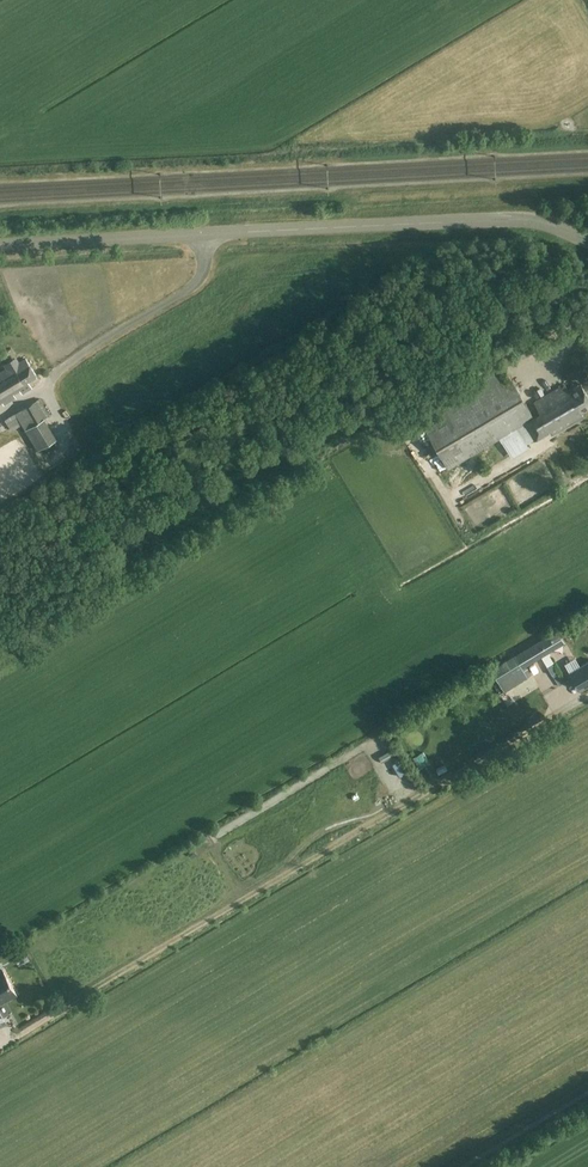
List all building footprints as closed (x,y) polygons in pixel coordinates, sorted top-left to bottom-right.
[(530,343),(516,350),(521,358),(534,351),(530,343)] [(22,394),(28,390),(24,383),(36,376),(26,359),(9,369),(8,368),(0,373),(0,403),(2,402),(4,404),(15,398),(12,392),(19,389),(22,394)] [(523,422),(533,440),(549,431),(551,435),(583,416),(581,413),(587,409),(587,396),(581,383),(568,390),(564,384),(534,402),(540,412),(533,416),(505,368),(419,419),(448,467),(523,422)] [(49,415),(39,398),(4,419),(11,431),(21,425),(25,430),(49,415)] [(555,647),(548,635),(514,655),(521,667),(555,647)] [(566,659),(570,665),(580,659),(576,653),(566,659)] [(587,686),(587,662),(569,673),(580,691),(587,686)] [(422,768),(428,779),(435,776),(429,764),(422,768)] [(16,994),(2,971),(0,972),(0,998),(2,997),(5,1001),(16,994)]
